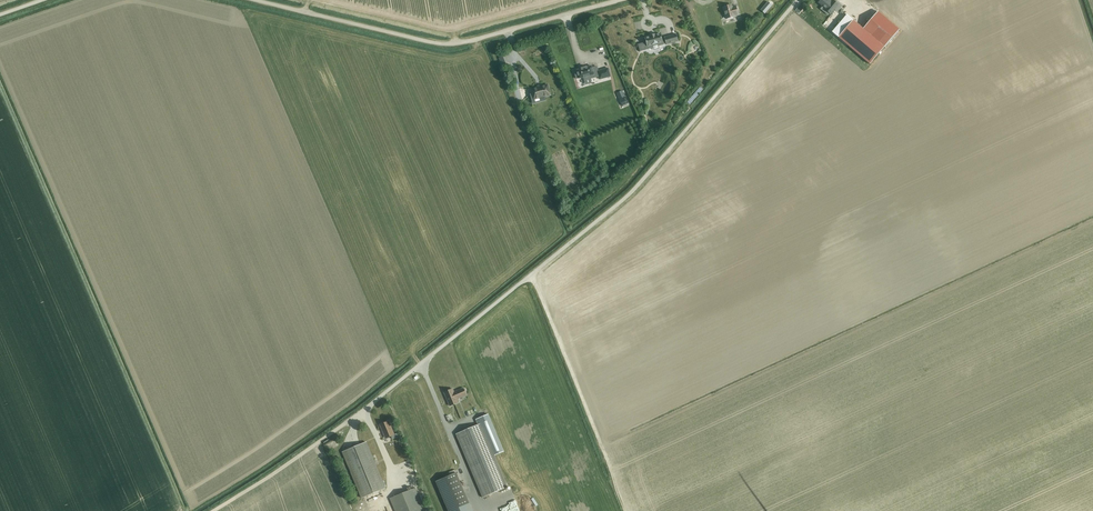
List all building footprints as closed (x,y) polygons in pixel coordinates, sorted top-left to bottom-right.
[(819,3),(823,6),(826,9),(825,10),(830,14),(838,5),(836,2),(833,0),(832,1),(831,0),(828,0),(828,1),(827,0),(821,0),(819,3)] [(768,2),(761,10),(765,14),(772,6),(768,2)] [(723,8),(726,19),(734,17),(734,16),(738,15),(736,6),(732,7),(731,5),(723,8)] [(878,12),(863,29),(885,47),(899,30),(878,12)] [(847,15),(832,32),(838,37),(870,64),(884,47),(863,29),(853,20),(847,15)] [(644,43),(639,44),(640,51),(646,50),(645,47),(657,44),(658,46),(663,45),(663,44),(666,43),(666,45),(677,41),(675,34),(664,37),(665,38),(662,39),(660,34),(655,35),(655,34),(650,36),(650,37),(645,38),(646,43),(644,44),(644,43)] [(575,73),(576,79),(579,78),(579,79),(584,77),(585,80),(599,76),(600,79),(610,77),(608,68),(598,71),(597,67),(592,68),(592,66),(587,68),(587,67),(581,69),(577,70),(577,72),(575,73)] [(550,95),(547,85),(531,89),(534,99),(540,98),(540,99),(544,98),(544,96),(550,95)] [(626,97),(620,100),(623,106),(629,103),(626,97)] [(454,393),(453,389),(444,393),(450,406),(458,402),(457,399),(466,395),(463,389),(456,392),(454,393)] [(478,425),(456,434),(483,497),(508,487),(494,455),(503,451),(488,414),(476,419),(478,425)] [(392,439),(399,437),(397,433),(394,435),(389,422),(380,425),(386,438),(391,436),(392,439)] [(343,452),(362,498),(385,488),(366,442),(360,445),(343,452)] [(436,481),(448,510),(473,510),(456,473),(437,481),(436,481)] [(416,488),(390,499),(395,510),(425,510),(416,488)]
